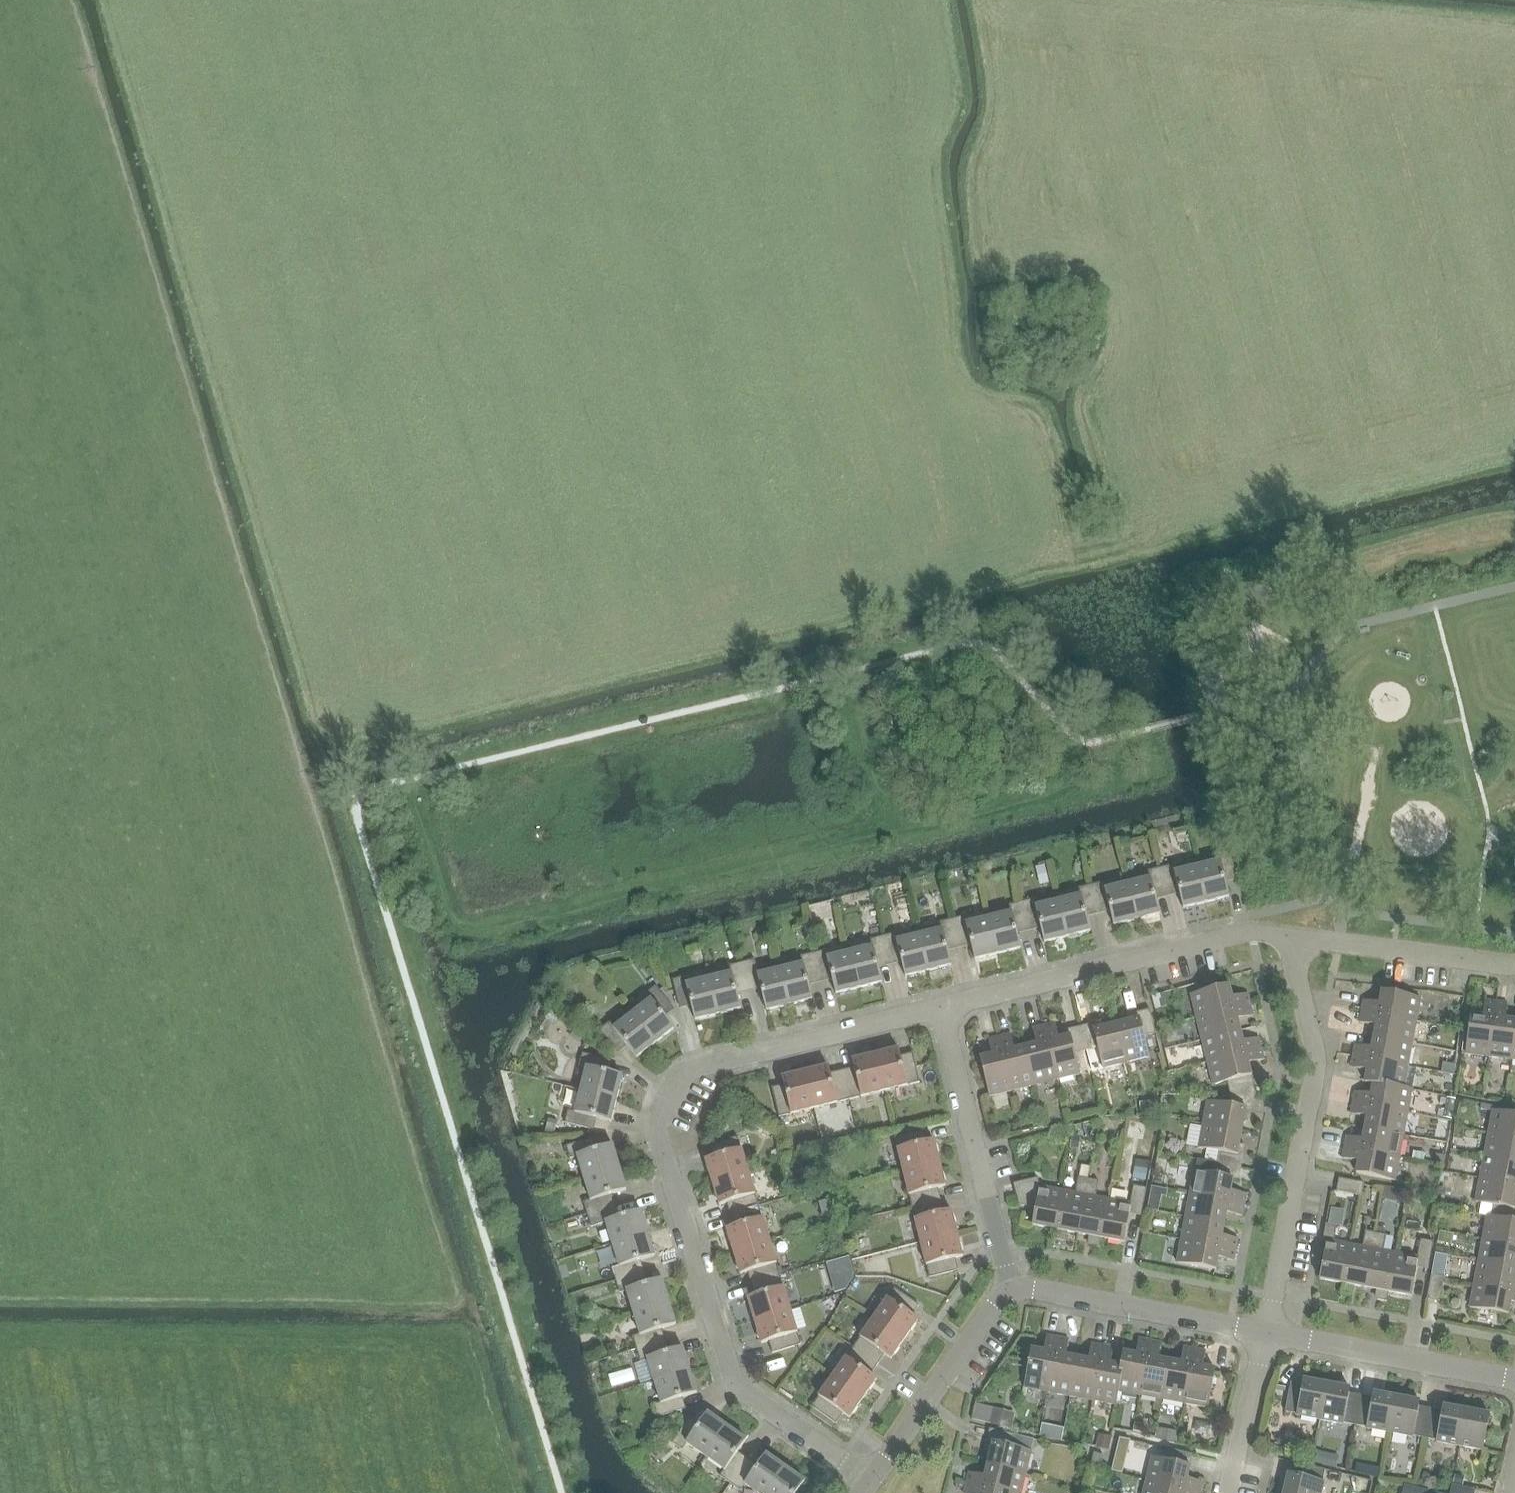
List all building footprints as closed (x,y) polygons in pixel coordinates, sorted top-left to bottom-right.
[(1236,875),(1230,850),(1217,854),(1219,861),(1197,867),(1206,902),(1229,897),(1224,878),(1236,875)] [(1173,864),(1160,868),(1166,892),(1178,889),(1183,908),(1206,902),(1197,867),(1175,872),(1173,864)] [(1149,878),(1127,884),(1136,920),(1159,914),(1155,895),(1166,892),(1160,868),(1147,871),(1149,878)] [(1091,885),(1097,909),(1109,906),(1113,925),(1136,920),(1127,884),(1106,889),(1104,882),(1091,885)] [(1080,895),(1058,901),(1067,937),(1090,931),(1085,912),(1097,909),(1091,885),(1078,888),(1080,895)] [(1034,899),(1022,902),(1028,926),(1039,924),(1044,942),(1067,937),(1058,901),(1036,906),(1034,899)] [(1011,913),(989,918),(998,954),(1020,948),(1016,929),(1028,926),(1022,902),(1009,905),(1011,913)] [(952,919),(958,943),(970,941),(974,959),(998,954),(989,918),(967,923),(965,916),(952,919)] [(941,930),(919,935),(928,971),(951,965),(946,946),(958,943),(952,919),(939,922),(941,930)] [(896,933),(883,936),(889,961),(900,958),(905,976),(928,971),(919,935),(897,940),(896,933)] [(889,961),(883,936),(870,939),(872,947),(850,952),(859,988),(881,982),(877,963),(889,961)] [(826,950),(813,953),(819,978),(831,975),(835,994),(859,988),(850,952),(828,958),(826,950)] [(802,964),(780,969),(789,1005),(812,999),(807,981),(819,978),(813,953),(801,956),(802,964)] [(742,963),(748,987),(760,984),(766,1011),(789,1005),(780,969),(758,975),(755,959),(742,963)] [(731,973),(709,979),(718,1014),(741,1009),(736,990),(748,987),(742,963),(729,966),(731,973)] [(685,977),(672,980),(678,1004),(690,1001),(695,1020),(718,1014),(709,979),(687,984),(685,977)] [(1196,1018),(1250,1004),(1247,993),(1232,997),(1229,985),(1191,995),(1196,1018)] [(650,1000),(632,1014),(655,1043),(674,1028),(662,1013),(671,1006),(656,986),(645,994),(650,1000)] [(1364,1000),(1361,1011),(1416,1021),(1420,998),(1382,991),(1379,1003),(1364,1000)] [(1156,1008),(1165,1006),(1163,994),(1153,996),(1156,1008)] [(1489,1057),(1496,1002),(1485,1000),(1483,1016),(1470,1014),(1470,1019),(1465,1052),(1465,1054),(1489,1057)] [(1489,1057),(1511,1060),(1514,1032),(1514,1020),(1505,1019),(1507,1003),(1496,1002),(1489,1057)] [(1250,1004),(1196,1018),(1202,1040),(1240,1030),(1237,1019),(1253,1015),(1250,1004)] [(1129,1021),(1116,1024),(1126,1062),(1149,1057),(1144,1037),(1156,1034),(1150,1009),(1148,1010),(1137,1013),(1137,1014),(1128,1016),(1129,1021)] [(1416,1021),(1361,1011),(1359,1022),(1375,1025),(1373,1037),(1412,1044),(1416,1021)] [(655,1043),(632,1014),(615,1028),(610,1022),(599,1030),(615,1050),(624,1042),(636,1058),(655,1043)] [(1466,1018),(1462,1052),(1465,1052),(1470,1019),(1466,1018)] [(1054,1023),(1043,1026),(1057,1079),(1080,1074),(1075,1054),(1086,1051),(1080,1027),(1069,1029),(1068,1029),(1069,1036),(1058,1038),(1054,1023)] [(1093,1024),(1080,1027),(1086,1051),(1098,1048),(1103,1068),(1126,1062),(1116,1024),(1104,1027),(1103,1023),(1094,1025),(1093,1024)] [(1036,1044),(1025,1047),(1035,1085),(1057,1079),(1043,1026),(1032,1028),(1036,1044)] [(1240,1030),(1202,1040),(1207,1062),(1261,1049),(1258,1038),(1243,1041),(1240,1030)] [(1010,1034),(999,1037),(1013,1090),(1035,1085),(1025,1047),(1014,1049),(1010,1034)] [(990,1096),(1013,1090),(999,1037),(988,1039),(992,1055),(980,1058),(990,1096)] [(1412,1044),(1373,1037),(1371,1048),(1355,1045),(1353,1056),(1408,1066),(1412,1044)] [(900,1056),(898,1049),(875,1055),(884,1091),(906,1086),(909,1098),(920,1096),(916,1083),(919,1082),(912,1053),(900,1056)] [(1261,1049),(1207,1062),(1213,1085),(1227,1082),(1230,1093),(1255,1093),(1248,1063),(1264,1060),(1261,1049)] [(607,1059),(582,1053),(579,1066),(586,1068),(581,1090),(617,1099),(622,1076),(604,1071),(607,1059)] [(884,1091),(875,1055),(852,1060),(854,1068),(842,1071),(849,1100),(884,1091)] [(1408,1066),(1353,1056),(1351,1067),(1367,1070),(1364,1082),(1373,1084),(1373,1083),(1403,1089),(1404,1087),(1408,1066)] [(1455,1065),(1454,1065),(1443,1063),(1441,1072),(1453,1074),(1455,1065)] [(828,1066),(805,1072),(814,1108),(849,1100),(842,1071),(830,1073),(828,1066)] [(814,1108),(805,1072),(782,1078),(784,1085),(771,1088),(779,1117),(814,1108)] [(1373,1083),(1373,1084),(1371,1094),(1355,1091),(1353,1102),(1408,1113),(1412,1089),(1404,1087),(1403,1089),(1373,1083)] [(617,1099),(581,1090),(575,1112),(568,1110),(565,1123),(589,1129),(592,1117),(611,1122),(617,1099)] [(1255,1093),(1230,1093),(1227,1105),(1207,1101),(1203,1124),(1241,1132),(1244,1119),(1248,1120),(1250,1111),(1252,1111),(1254,1099),(1255,1093)] [(1158,1112),(1157,1100),(1139,1102),(1140,1113),(1158,1112)] [(1451,1121),(1455,1101),(1446,1100),(1443,1120),(1451,1121)] [(1408,1113),(1353,1102),(1351,1114),(1367,1117),(1364,1128),(1403,1135),(1408,1113)] [(1481,1104),(1480,1110),(1492,1112),(1492,1110),(1510,1114),(1511,1111),(1481,1104)] [(1514,1139),(1514,1114),(1510,1114),(1492,1110),(1492,1112),(1488,1133),(1514,1139)] [(558,1121),(549,1118),(545,1134),(555,1134),(558,1121)] [(1241,1132),(1203,1124),(1198,1148),(1207,1149),(1204,1161),(1216,1164),(1217,1163),(1241,1168),(1243,1155),(1242,1154),(1244,1145),(1239,1144),(1241,1132)] [(1403,1135),(1364,1128),(1362,1139),(1347,1136),(1345,1147),(1399,1157),(1403,1135)] [(894,1137),(903,1172),(939,1163),(934,1140),(927,1142),(924,1130),(894,1137)] [(1488,1133),(1484,1156),(1514,1162),(1514,1139),(1488,1133)] [(1081,1137),(1073,1136),(1072,1147),(1079,1148),(1081,1137)] [(706,1160),(713,1182),(748,1172),(738,1137),(709,1146),(713,1158),(706,1160)] [(577,1156),(584,1178),(619,1167),(612,1145),(594,1150),(590,1139),(566,1146),(570,1159),(577,1156)] [(1399,1157),(1345,1147),(1342,1158),(1358,1161),(1356,1173),(1395,1181),(1399,1157)] [(1445,1156),(1436,1154),(1434,1163),(1443,1165),(1445,1156)] [(1484,1156),(1480,1178),(1514,1185),(1514,1162),(1484,1156)] [(1217,1163),(1216,1164),(1204,1161),(1197,1160),(1195,1171),(1194,1171),(1189,1194),(1244,1205),(1246,1194),(1230,1190),(1232,1179),(1239,1181),(1239,1179),(1241,1168),(1217,1163)] [(939,1163),(903,1172),(912,1207),(941,1200),(938,1188),(945,1186),(939,1163)] [(583,1202),(587,1215),(611,1207),(608,1196),(626,1190),(619,1167),(584,1178),(591,1200),(583,1202)] [(1133,1178),(1146,1180),(1148,1169),(1135,1167),(1133,1178)] [(748,1172),(713,1182),(719,1205),(727,1203),(730,1215),(759,1206),(748,1172)] [(1056,1230),(1055,1230),(1053,1239),(1063,1241),(1064,1231),(1078,1234),(1088,1179),(1078,1177),(1075,1193),(1063,1191),(1056,1230)] [(1032,1225),(1055,1230),(1056,1230),(1063,1191),(1040,1186),(1038,1178),(1013,1184),(1019,1205),(1036,1208),(1032,1225)] [(1361,1196),(1363,1183),(1339,1178),(1336,1191),(1361,1196)] [(1480,1178),(1475,1201),(1481,1203),(1479,1214),(1487,1216),(1491,1216),(1491,1217),(1514,1221),(1514,1208),(1514,1203),(1514,1185),(1480,1178)] [(1088,1179),(1078,1234),(1092,1236),(1090,1246),(1099,1248),(1101,1238),(1100,1238),(1108,1199),(1096,1197),(1099,1181),(1088,1179)] [(1100,1238),(1101,1238),(1124,1242),(1130,1210),(1142,1212),(1146,1188),(1133,1186),(1130,1203),(1108,1199),(1100,1238)] [(1385,1197),(1403,1202),(1406,1191),(1388,1186),(1385,1197)] [(1244,1205),(1189,1194),(1185,1217),(1224,1224),(1226,1213),(1242,1216),(1244,1205)] [(941,1200),(912,1207),(920,1242),(957,1233),(951,1210),(944,1212),(941,1200)] [(1160,1205),(1148,1202),(1147,1210),(1159,1212),(1160,1205)] [(759,1206),(730,1215),(734,1227),(727,1229),(734,1252),(769,1241),(759,1206)] [(606,1222),(612,1244),(648,1233),(641,1211),(615,1219),(611,1207),(587,1215),(591,1227),(606,1222)] [(836,1219),(833,1210),(821,1214),(824,1223),(836,1219)] [(1491,1216),(1487,1216),(1482,1239),(1514,1245),(1514,1221),(1491,1217),(1491,1216)] [(1224,1224),(1185,1217),(1181,1239),(1236,1249),(1238,1238),(1222,1235),(1224,1224)] [(1326,1224),(1323,1241),(1326,1241),(1319,1279),(1342,1283),(1343,1283),(1350,1245),(1334,1242),(1337,1226),(1326,1224)] [(1343,1283),(1342,1283),(1340,1293),(1350,1294),(1351,1285),(1365,1288),(1375,1233),(1365,1231),(1362,1247),(1350,1245),(1343,1283)] [(1453,1234),(1439,1231),(1437,1242),(1451,1245),(1453,1234)] [(648,1233),(612,1244),(619,1266),(612,1268),(616,1281),(640,1273),(636,1262),(655,1256),(648,1233)] [(957,1233),(920,1242),(929,1278),(958,1270),(955,1258),(962,1257),(957,1233)] [(1375,1233),(1365,1288),(1379,1290),(1377,1300),(1386,1301),(1388,1292),(1395,1253),(1383,1251),(1386,1235),(1375,1233)] [(1236,1249),(1181,1239),(1177,1263),(1215,1270),(1218,1258),(1233,1261),(1236,1249)] [(1388,1292),(1411,1296),(1417,1264),(1429,1266),(1433,1242),(1420,1239),(1417,1257),(1395,1253),(1388,1292)] [(1482,1239),(1478,1261),(1514,1269),(1514,1245),(1482,1239)] [(769,1241),(734,1252),(740,1274),(748,1272),(751,1284),(780,1275),(769,1241)] [(827,1264),(831,1278),(853,1272),(849,1257),(827,1264)] [(1478,1261),(1474,1284),(1514,1292),(1514,1280),(1514,1279),(1514,1269),(1478,1261)] [(627,1291),(633,1313),(669,1302),(662,1279),(643,1285),(640,1273),(616,1281),(619,1293),(627,1291)] [(1440,1302),(1444,1277),(1431,1274),(1427,1299),(1440,1302)] [(780,1275),(751,1284),(755,1296),(748,1298),(755,1321),(790,1310),(780,1275)] [(1474,1284),(1469,1307),(1508,1315),(1511,1302),(1514,1303),(1514,1292),(1474,1284)] [(895,1288),(874,1318),(904,1339),(918,1320),(912,1315),(919,1305),(895,1288)] [(669,1302),(633,1313),(640,1334),(633,1336),(636,1349),(661,1342),(657,1330),(676,1324),(669,1302)] [(790,1310),(755,1321),(761,1343),(769,1341),(772,1353),(801,1344),(790,1310)] [(874,1318),(853,1347),(877,1365),(884,1355),(891,1359),(904,1339),(874,1318)] [(1047,1392),(1058,1337),(1046,1335),(1044,1351),(1031,1349),(1024,1388),(1047,1392)] [(1058,1337),(1047,1392),(1070,1396),(1077,1357),(1066,1355),(1069,1340),(1058,1337)] [(1117,1391),(1118,1391),(1139,1395),(1150,1340),(1139,1338),(1136,1354),(1123,1352),(1121,1365),(1122,1366),(1117,1391)] [(1162,1399),(1169,1360),(1158,1358),(1161,1343),(1150,1340),(1139,1395),(1156,1398),(1162,1399)] [(661,1342),(636,1349),(640,1362),(648,1359),(654,1381),(690,1370),(683,1347),(664,1353),(661,1342)] [(1077,1357),(1070,1396),(1092,1400),(1102,1346),(1091,1344),(1088,1359),(1077,1357)] [(1102,1346),(1092,1400),(1116,1405),(1118,1391),(1117,1391),(1122,1366),(1121,1365),(1111,1363),(1114,1348),(1102,1346)] [(853,1347),(832,1377),(863,1398),(877,1379),(870,1375),(877,1365),(853,1347)] [(1169,1360),(1162,1399),(1184,1403),(1195,1349),(1183,1347),(1180,1362),(1169,1360)] [(1195,1349),(1184,1403),(1208,1408),(1215,1369),(1203,1367),(1206,1351),(1195,1349)] [(690,1370),(654,1381),(661,1403),(653,1405),(657,1418),(681,1410),(678,1398),(697,1393),(690,1370)] [(811,1407),(836,1424),(843,1414),(849,1418),(863,1398),(832,1377),(811,1407)] [(1296,1415),(1320,1420),(1326,1384),(1303,1379),(1301,1390),(1289,1388),(1285,1412),(1297,1414),(1296,1415)] [(1326,1384),(1320,1420),(1343,1424),(1343,1423),(1355,1425),(1359,1401),(1348,1399),(1350,1388),(1326,1384)] [(1366,1428),(1389,1433),(1396,1397),(1373,1392),(1371,1403),(1359,1401),(1355,1425),(1366,1427),(1366,1428)] [(1413,1437),(1413,1436),(1425,1438),(1429,1414),(1417,1412),(1420,1401),(1396,1397),(1389,1433),(1413,1437)] [(1429,1414),(1425,1438),(1436,1440),(1436,1442),(1459,1446),(1466,1410),(1443,1405),(1441,1416),(1429,1414)] [(1466,1410),(1459,1446),(1483,1450),(1489,1414),(1466,1410)] [(1012,1428),(1015,1416),(993,1411),(990,1423),(1012,1428)] [(687,1443),(705,1456),(727,1426),(707,1413),(696,1428),(686,1421),(672,1442),(682,1450),(687,1443)] [(1135,1423),(1133,1431),(1143,1433),(1145,1425),(1135,1423)] [(1053,1426),(1042,1424),(1040,1435),(1051,1438),(1053,1426)] [(727,1426),(705,1456),(724,1469),(720,1476),(730,1483),(745,1463),(735,1456),(746,1440),(727,1426)] [(1155,1437),(1177,1442),(1179,1432),(1157,1427),(1155,1437)] [(987,1464),(1026,1474),(1031,1451),(1011,1446),(1014,1434),(989,1429),(989,1430),(986,1442),(988,1442),(986,1451),(990,1452),(987,1464)] [(1098,1438),(1096,1448),(1105,1450),(1107,1451),(1109,1441),(1098,1438)] [(1120,1438),(1117,1447),(1128,1450),(1131,1440),(1120,1438)] [(1152,1457),(1146,1480),(1200,1492),(1203,1482),(1187,1478),(1190,1466),(1192,1454),(1168,1448),(1165,1460),(1152,1457)] [(1101,1465),(1104,1455),(1094,1453),(1091,1462),(1101,1465)] [(1316,1453),(1314,1462),(1323,1464),(1325,1455),(1316,1453)] [(745,1463),(730,1483),(741,1491),(746,1484),(758,1492),(767,1492),(785,1468),(766,1454),(755,1470),(745,1463)] [(1357,1463),(1354,1472),(1378,1477),(1380,1468),(1357,1463)] [(987,1464),(984,1476),(969,1472),(966,1483),(1007,1492),(1021,1492),(1026,1474),(987,1464)] [(1283,1492),(1321,1492),(1324,1482),(1322,1481),(1325,1470),(1302,1464),(1299,1476),(1288,1473),(1283,1492)] [(785,1468),(767,1492),(796,1492),(805,1481),(785,1468)] [(1079,1487),(1081,1477),(1072,1475),(1070,1485),(1079,1487)] [(1455,1475),(1453,1484),(1461,1486),(1463,1477),(1455,1475)] [(1146,1480),(1143,1492),(1200,1492),(1146,1480)] [(966,1483),(964,1492),(1007,1492),(966,1483)] [(1475,1489),(1461,1486),(1453,1484),(1452,1484),(1450,1492),(1475,1492),(1475,1489)] [(1410,1486),(1404,1485),(1402,1492),(1438,1492),(1410,1486)]
